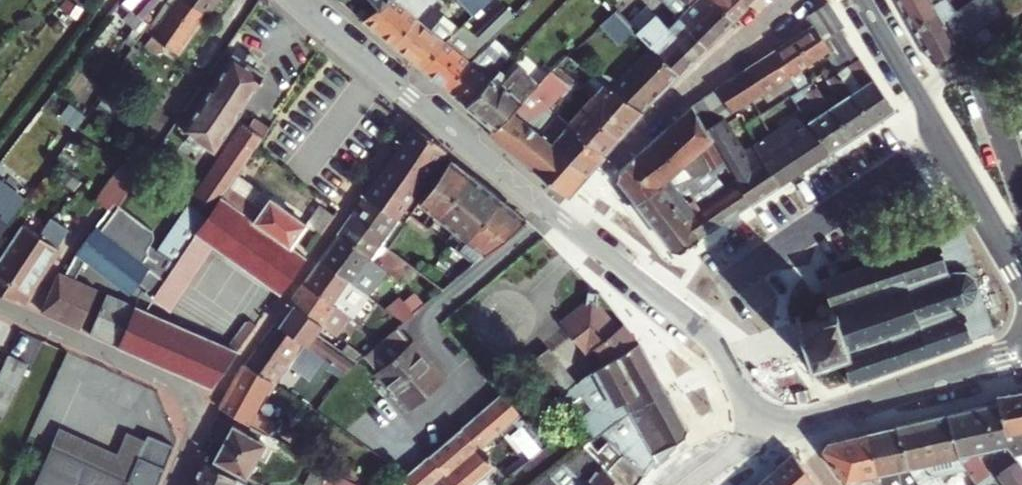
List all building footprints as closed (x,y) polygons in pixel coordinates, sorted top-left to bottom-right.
[(122,1),(145,19),(161,0),(124,0),(122,1)] [(147,43),(157,51),(163,43),(178,53),(215,0),(177,0),(147,43)] [(363,22),(394,47),(416,20),(408,13),(419,0),(388,0),(379,8),(363,22)] [(473,14),(490,0),(462,0),(473,14)] [(678,17),(688,6),(681,0),(662,0),(678,17)] [(678,17),(706,47),(731,23),(709,0),(681,0),(688,6),(678,17)] [(731,23),(746,7),(744,4),(741,0),(709,0),(731,23)] [(912,30),(950,7),(946,0),(896,0),(908,22),(912,30)] [(973,1),(987,21),(1005,9),(998,0),(975,0),(973,1)] [(973,1),(954,15),(959,24),(966,37),(981,26),(985,23),(987,21),(973,1)] [(815,69),(809,60),(826,49),(821,41),(844,27),(828,3),(805,18),(810,27),(771,53),(786,76),(796,70),(802,78),(815,69)] [(416,20),(394,47),(422,70),(437,53),(454,36),(438,22),(441,19),(434,12),(438,8),(434,4),(416,20)] [(950,7),(912,30),(932,64),(955,48),(954,46),(947,32),(959,24),(954,15),(950,7)] [(615,9),(599,25),(617,44),(633,29),(615,9)] [(437,53),(422,70),(446,90),(463,70),(480,53),(486,47),(485,45),(510,19),(502,12),(476,38),(481,42),(474,48),(462,37),(457,33),(454,36),(437,53)] [(636,32),(651,46),(679,74),(706,47),(678,17),(667,27),(654,14),(636,32)] [(1021,56),(1021,22),(1011,30),(1020,58),(1021,56)] [(981,26),(966,37),(975,49),(994,35),(985,23),(981,26)] [(468,30),(462,37),(474,48),(481,42),(476,38),(468,30)] [(600,74),(596,79),(641,112),(679,74),(651,46),(613,84),(600,74)] [(223,52),(209,73),(217,79),(181,131),(185,133),(178,144),(193,154),(200,143),(211,151),(262,74),(233,56),(231,58),(223,52)] [(463,70),(446,90),(466,106),(491,79),(498,71),(493,66),(484,76),(477,71),(487,60),(480,53),(463,70)] [(771,53),(745,71),(759,92),(765,101),(783,89),(787,95),(789,95),(795,91),(792,85),(786,76),(771,53)] [(566,57),(555,67),(573,82),(583,70),(566,57)] [(859,88),(850,94),(870,126),(893,111),(858,59),(845,67),(859,88)] [(491,79),(466,106),(492,127),(533,85),(535,87),(550,72),(543,66),(529,81),(515,69),(499,86),(491,79)] [(555,67),(550,72),(566,87),(563,91),(570,97),(577,90),(570,85),(573,82),(555,67)] [(745,71),(716,89),(730,112),(759,92),(745,71)] [(550,144),(537,133),(526,124),(536,114),(540,117),(558,97),(567,104),(571,99),(570,97),(563,91),(566,87),(550,72),(535,87),(533,85),(492,127),(486,132),(566,196),(576,185),(585,174),(549,145),(550,144)] [(839,102),(828,109),(848,140),(870,126),(850,94),(836,73),(825,80),(839,102)] [(599,124),(616,138),(641,112),(596,79),(592,76),(581,89),(592,98),(593,96),(611,109),(599,124)] [(799,80),(792,85),(795,91),(803,86),(799,80)] [(811,126),(828,152),(848,140),(828,109),(814,87),(803,94),(817,116),(807,123),(809,127),(811,126)] [(716,89),(690,107),(704,129),(720,119),(730,112),(716,89)] [(592,98),(567,126),(602,155),(616,138),(599,124),(611,109),(593,96),(592,98)] [(693,175),(686,164),(690,162),(687,159),(699,149),(706,158),(701,163),(704,169),(712,165),(722,158),(704,129),(690,107),(689,106),(617,174),(616,182),(636,207),(669,176),(675,184),(693,175)] [(770,133),(768,135),(778,150),(780,150),(796,173),(828,152),(811,126),(809,127),(807,123),(801,114),(770,133)] [(722,158),(725,164),(735,180),(749,203),(777,186),(760,161),(758,162),(748,146),(741,150),(725,125),(720,119),(704,129),(722,158)] [(254,120),(248,128),(256,133),(262,125),(254,120)] [(550,131),(557,137),(563,130),(556,124),(550,131)] [(165,280),(195,235),(221,198),(237,175),(268,130),(262,125),(256,133),(248,128),(244,125),(156,251),(149,245),(151,243),(153,239),(153,234),(152,231),(119,204),(114,201),(106,211),(95,226),(165,280)] [(543,125),(537,133),(550,144),(557,137),(550,131),(543,125)] [(557,137),(550,144),(549,145),(585,174),(602,155),(567,126),(563,130),(557,137)] [(410,189),(415,192),(445,150),(414,128),(367,195),(397,217),(408,202),(404,198),(410,189)] [(756,142),(748,146),(758,162),(760,161),(777,186),(796,173),(780,150),(778,150),(768,135),(756,142)] [(712,165),(715,170),(725,164),(722,158),(712,165)] [(96,188),(114,201),(119,204),(140,173),(117,159),(96,188)] [(428,228),(469,175),(450,159),(419,203),(431,213),(423,224),(428,228)] [(712,165),(704,169),(693,175),(702,188),(712,178),(709,174),(713,171),(715,170),(712,165)] [(683,215),(698,238),(749,203),(735,180),(724,187),(713,171),(709,174),(712,178),(702,188),(705,193),(708,198),(698,205),(683,215)] [(304,224),(237,175),(221,198),(290,246),(304,224)] [(469,175),(428,228),(440,237),(454,248),(459,242),(463,245),(466,241),(499,198),(469,175)] [(679,252),(698,238),(683,215),(698,205),(695,201),(693,198),(691,195),(687,198),(680,190),(675,184),(669,176),(636,207),(671,251),(679,252)] [(25,199),(0,181),(0,232),(25,199)] [(691,195),(693,198),(696,196),(696,192),(694,188),(691,185),(687,185),(680,190),(687,198),(691,195)] [(89,198),(106,211),(114,201),(96,188),(89,198)] [(404,198),(408,202),(415,192),(410,189),(404,198)] [(705,193),(695,201),(698,205),(708,198),(705,193)] [(367,195),(352,215),(391,242),(405,223),(397,217),(367,195)] [(290,246),(221,198),(195,235),(218,251),(278,293),(305,256),(290,246)] [(499,198),(466,241),(485,255),(527,220),(499,198)] [(2,293),(49,228),(29,214),(23,223),(25,225),(0,260),(0,292),(2,293)] [(391,242),(352,215),(338,236),(386,269),(400,280),(410,267),(386,249),(391,242)] [(15,299),(23,302),(74,228),(58,216),(49,228),(2,293),(15,299)] [(932,242),(838,276),(828,279),(821,282),(827,299),(823,302),(821,305),(820,309),(820,314),(801,320),(799,314),(794,316),(796,322),(789,324),(791,329),(797,327),(807,355),(800,357),(803,363),(809,361),(810,366),(816,364),(815,359),(838,351),(849,383),(994,331),(975,278),(979,277),(960,224),(929,235),(932,242)] [(95,226),(35,308),(72,325),(90,285),(69,276),(82,257),(129,292),(136,282),(144,288),(142,292),(151,299),(152,298),(165,280),(95,226)] [(165,280),(152,298),(174,313),(218,251),(195,235),(165,280)] [(368,295),(386,269),(338,236),(320,261),(351,284),(368,295)] [(320,261),(304,284),(335,307),(351,284),(320,261)] [(824,269),(828,279),(838,276),(834,265),(824,269)] [(291,303),(293,304),(322,325),(335,307),(304,284),(291,303)] [(434,285),(421,296),(415,300),(422,309),(443,291),(434,285)] [(99,293),(82,330),(118,346),(209,387),(249,333),(254,326),(248,321),(243,324),(226,347),(144,312),(136,308),(99,293)] [(569,337),(605,310),(600,303),(600,297),(587,295),(586,303),(559,324),(569,337)] [(422,309),(415,300),(396,316),(406,323),(422,309)] [(322,325),(293,304),(278,326),(347,373),(357,364),(316,334),(322,325)] [(597,349),(607,363),(638,341),(623,320),(617,325),(605,310),(569,337),(572,341),(585,358),(597,349)] [(347,373),(278,326),(250,368),(272,383),(275,386),(282,375),(291,381),(305,362),(318,371),(316,373),(332,385),(347,373)] [(444,383),(399,328),(366,357),(365,357),(409,411),(444,383)] [(349,345),(341,339),(338,345),(346,350),(349,345)] [(664,390),(642,348),(638,341),(607,363),(580,383),(564,395),(561,391),(558,393),(566,403),(581,392),(593,406),(544,445),(504,478),(498,483),(500,484),(536,484),(547,475),(566,460),(577,451),(584,446),(601,432),(629,410),(664,390)] [(580,383),(555,354),(552,350),(535,362),(537,364),(561,391),(564,395),(580,383)] [(7,354),(0,370),(0,413),(7,416),(30,364),(7,354)] [(255,413),(272,383),(250,368),(244,365),(219,409),(271,437),(289,421),(277,415),(272,423),(255,413)] [(684,429),(664,390),(629,410),(601,432),(622,453),(643,475),(655,458),(658,460),(675,447),(675,443),(682,438),(684,429)] [(498,483),(504,478),(479,448),(513,419),(518,424),(524,419),(504,392),(394,484),(500,484),(498,483)] [(310,393),(300,401),(305,408),(315,399),(310,393)] [(996,403),(1002,436),(1021,432),(1021,393),(995,397),(996,403)] [(295,405),(300,412),(305,408),(300,401),(295,405)] [(1002,436),(996,403),(945,415),(955,458),(963,470),(973,484),(985,484),(990,481),(974,455),(1004,448),(1002,436)] [(918,484),(934,484),(929,480),(963,470),(955,458),(945,415),(896,427),(905,468),(907,468),(918,484)] [(58,426),(49,445),(128,481),(143,448),(124,440),(118,454),(58,426)] [(874,476),(893,470),(899,484),(918,484),(907,468),(905,468),(896,427),(865,434),(874,476)] [(232,428),(215,459),(248,477),(265,446),(232,428)] [(874,476),(865,434),(827,443),(822,451),(848,484),(877,484),(876,484),(874,476)] [(31,484),(159,484),(172,454),(145,443),(143,448),(128,481),(49,445),(31,484)] [(584,446),(577,451),(587,463),(578,473),(590,484),(636,484),(643,475),(622,453),(608,469),(584,446)] [(782,484),(815,484),(792,455),(772,474),(782,484)] [(204,459),(192,482),(197,484),(251,484),(204,459)] [(329,468),(316,461),(303,484),(321,484),(329,468)] [(578,473),(569,464),(561,472),(572,484),(590,484),(578,473)] [(1017,466),(997,478),(1001,484),(1021,484),(1021,474),(1017,466)] [(329,468),(321,484),(360,484),(329,468)] [(759,484),(782,484),(772,474),(759,484)]
